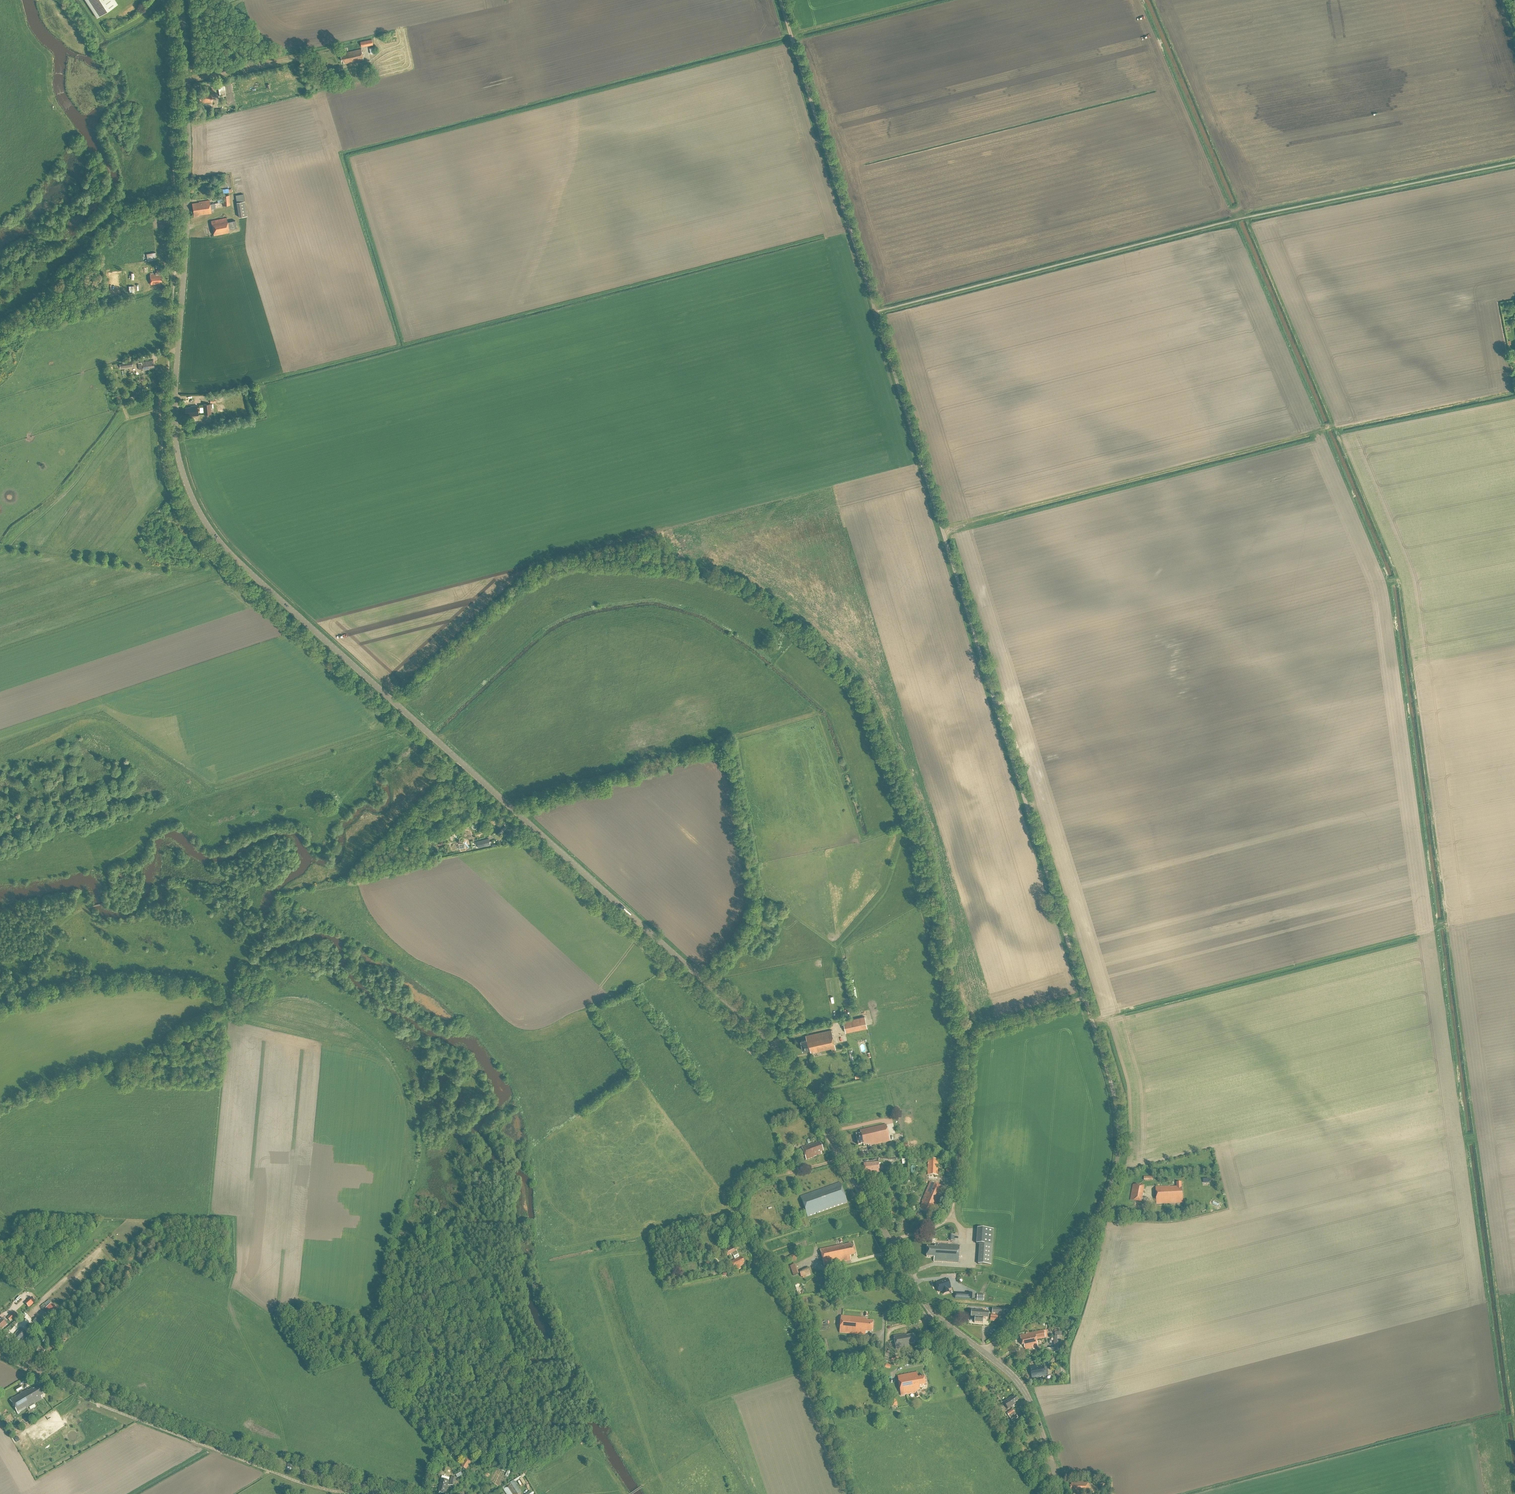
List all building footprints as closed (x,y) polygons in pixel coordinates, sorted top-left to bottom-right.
[(97,18),(118,4),(115,0),(85,0),(97,18)] [(347,52),(341,53),(342,60),(344,60),(345,63),(364,59),(362,48),(346,51),(347,52)] [(223,86),(227,105),(235,103),(230,79),(218,82),(219,87),(223,86)] [(213,92),(202,92),(201,94),(200,94),(199,101),(205,102),(205,103),(206,103),(205,106),(212,107),(212,103),(213,92)] [(236,202),(239,217),(247,216),(245,201),(244,201),(243,194),(235,195),(236,202)] [(199,202),(192,203),(194,216),(199,215),(199,214),(211,212),(211,209),(216,208),(215,203),(210,204),(209,200),(199,201),(199,202)] [(237,220),(228,222),(227,217),(211,220),(214,235),(230,232),(229,229),(237,228),(236,226),(238,225),(237,220)] [(157,272),(156,272),(156,274),(150,274),(151,284),(160,284),(160,281),(162,281),(161,274),(159,275),(159,273),(159,270),(157,270),(157,272)] [(153,360),(138,362),(139,369),(142,369),(142,370),(154,368),(153,360)] [(211,414),(210,403),(203,404),(203,414),(211,414)] [(197,405),(192,406),(192,407),(185,407),(186,415),(190,415),(198,415),(197,405)] [(504,828),(506,826),(503,823),(500,827),(499,826),(495,830),(495,831),(491,834),(496,838),(499,835),(505,829),(504,828)] [(479,847),(491,844),(489,838),(477,840),(479,847)] [(865,1016),(843,1020),(845,1032),(867,1028),(865,1016)] [(806,1039),(800,1040),(802,1050),(810,1048),(810,1051),(813,1050),(814,1052),(831,1048),(831,1050),(835,1049),(831,1029),(805,1035),(806,1039)] [(860,1131),(860,1134),(855,1136),(858,1146),(863,1145),(863,1146),(868,1145),(868,1146),(870,1145),(870,1146),(890,1142),(886,1125),(860,1131)] [(802,1148),(802,1149),(798,1151),(801,1158),(804,1156),(806,1160),(821,1155),(820,1152),(822,1151),(820,1143),(814,1145),(814,1144),(802,1148)] [(896,1145),(898,1153),(908,1151),(906,1143),(896,1145)] [(797,1158),(788,1160),(789,1166),(799,1164),(797,1158)] [(939,1160),(928,1160),(928,1176),(938,1176),(939,1160)] [(879,1162),(863,1164),(864,1172),(867,1171),(867,1175),(880,1173),(879,1162)] [(840,1183),(800,1197),(807,1217),(847,1203),(840,1183)] [(922,1202),(923,1203),(921,1207),(922,1207),(920,1211),(929,1215),(930,1211),(934,1213),(945,1190),(930,1183),(922,1202)] [(1170,1187),(1156,1188),(1157,1205),(1183,1204),(1182,1183),(1177,1183),(1177,1188),(1171,1188),(1170,1187)] [(1133,1185),(1130,1201),(1142,1203),(1145,1187),(1133,1185)] [(978,1229),(977,1244),(980,1245),(992,1245),(993,1230),(978,1229)] [(843,1245),(820,1250),(824,1267),(851,1261),(850,1257),(856,1255),(854,1246),(852,1247),(851,1244),(843,1246),(843,1245)] [(934,1258),(934,1262),(958,1263),(959,1246),(938,1245),(938,1246),(935,1246),(934,1248),(927,1248),(926,1257),(934,1258)] [(978,1260),(978,1265),(990,1266),(992,1245),(980,1245),(979,1260),(978,1260)] [(734,1247),(725,1252),(728,1257),(737,1252),(734,1247)] [(795,1255),(787,1258),(789,1263),(797,1260),(795,1255)] [(731,1262),(734,1270),(735,1272),(741,1269),(740,1267),(742,1266),(743,1265),(742,1264),(744,1263),(741,1257),(731,1262)] [(790,1267),(793,1277),(799,1275),(796,1265),(790,1267)] [(811,1276),(809,1270),(799,1273),(802,1279),(811,1276)] [(943,1282),(936,1284),(939,1292),(942,1291),(943,1294),(948,1292),(947,1289),(950,1288),(948,1280),(942,1281),(943,1282)] [(23,1304),(28,1309),(35,1302),(30,1298),(23,1304)] [(57,1310),(51,1304),(47,1308),(53,1314),(57,1310)] [(974,1318),(974,1323),(983,1324),(983,1319),(988,1319),(989,1314),(971,1312),(970,1318),(974,1318)] [(7,1319),(10,1322),(16,1317),(13,1314),(7,1319)] [(867,1322),(867,1319),(863,1319),(863,1318),(840,1316),(839,1334),(866,1336),(866,1333),(872,1333),(873,1322),(867,1322)] [(37,1319),(33,1323),(40,1329),(44,1325),(37,1319)] [(21,1329),(15,1335),(16,1335),(14,1337),(15,1338),(14,1339),(17,1342),(19,1341),(20,1342),(27,1334),(21,1329)] [(1043,1331),(1026,1335),(1026,1337),(1020,1338),(1022,1346),(1023,1345),(1024,1349),(1032,1347),(1032,1349),(1037,1348),(1036,1341),(1045,1339),(1043,1331)] [(1063,1337),(1062,1337),(1062,1333),(1055,1333),(1055,1337),(1054,1337),(1055,1353),(1064,1352),(1063,1337)] [(902,1335),(893,1337),(896,1350),(910,1348),(909,1345),(914,1344),(913,1336),(906,1337),(906,1335),(903,1336),(902,1335)] [(57,1339),(50,1345),(53,1349),(60,1343),(57,1339)] [(40,1347),(37,1353),(43,1356),(46,1350),(40,1347)] [(1065,1363),(1056,1363),(1057,1379),(1066,1379),(1065,1363)] [(1035,1366),(1029,1367),(1030,1372),(1030,1375),(1031,1375),(1032,1379),(1045,1376),(1045,1374),(1048,1373),(1047,1368),(1043,1368),(1043,1366),(1035,1368),(1035,1366)] [(917,1373),(897,1377),(901,1396),(916,1394),(916,1393),(917,1392),(917,1391),(920,1390),(919,1388),(926,1387),(924,1377),(918,1378),(917,1373)] [(43,1396),(38,1387),(33,1391),(32,1389),(27,1392),(27,1391),(9,1401),(17,1414),(26,1409),(29,1407),(29,1408),(36,1404),(35,1404),(42,1399),(41,1397),(43,1396)] [(1010,1399),(1003,1403),(1008,1410),(1015,1405),(1014,1403),(1018,1401),(1016,1397),(1011,1400),(1010,1399)] [(1018,1419),(1012,1410),(1006,1414),(1012,1422),(1018,1419)] [(440,1492),(439,1493),(443,1493),(444,1493),(446,1493),(449,1482),(442,1480),(439,1491),(440,1492)] [(1069,1486),(1069,1491),(1070,1491),(1070,1493),(1089,1493),(1089,1482),(1071,1483),(1071,1486),(1069,1486)] [(503,1491),(506,1493),(517,1493),(511,1485),(503,1491)]
